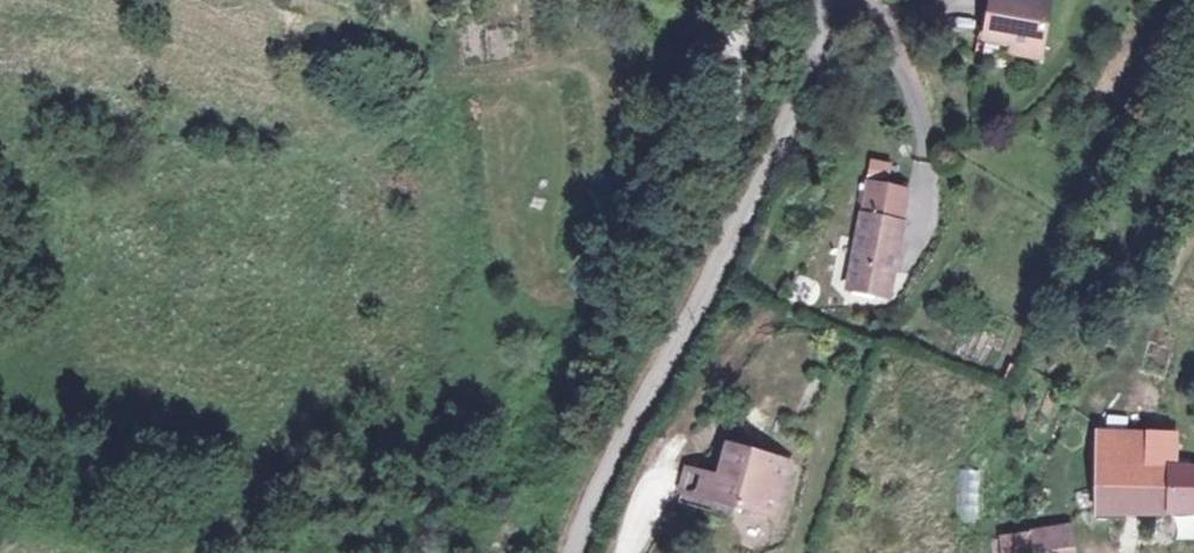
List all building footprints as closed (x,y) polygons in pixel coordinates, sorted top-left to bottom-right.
[(1053,4),(1035,0),(1000,0),(994,39),(1019,44),(1018,52),(1044,56),(1053,4)] [(865,212),(905,221),(911,189),(872,181),(865,212)] [(905,221),(865,212),(850,285),(890,294),(905,221)] [(1089,439),(1090,512),(1193,515),(1193,470),(1149,474),(1148,437),(1089,439)] [(773,517),(793,462),(732,440),(721,473),(713,497),(773,517)] [(713,497),(721,473),(685,462),(674,496),(709,508),(713,497)] [(1029,552),(1061,552),(1060,522),(1029,523),(1029,552)] [(1029,523),(991,524),(992,552),(1029,552),(1029,523)]
